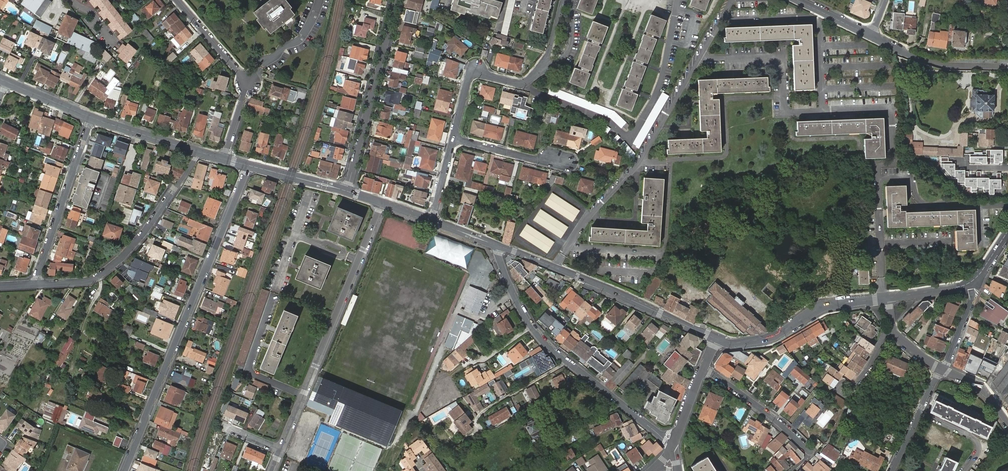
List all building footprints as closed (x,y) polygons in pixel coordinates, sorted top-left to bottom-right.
[(21,4),(41,17),(51,2),(49,0),(24,0),(21,4)] [(157,0),(154,0),(142,10),(148,18),(154,13),(164,5),(161,2),(159,3),(157,0)] [(264,4),(263,5),(254,12),(258,18),(256,19),(264,29),(266,28),(270,33),(280,26),(281,25),(284,23),(291,17),(295,15),(290,9),(292,7),(286,0),(269,0),(264,4)] [(432,3),(431,8),(437,10),(438,5),(440,0),(433,0),(432,3)] [(465,0),(464,0),(455,0),(454,5),(453,4),(451,10),(458,12),(458,11),(466,13),(466,11),(467,9),(491,16),(492,14),(498,16),(503,2),(496,0),(495,1),(492,0),(465,0)] [(502,35),(507,37),(512,14),(513,10),(516,0),(509,0),(502,35)] [(534,15),(533,19),(530,30),(542,33),(544,27),(545,24),(545,22),(546,19),(546,17),(547,15),(549,8),(550,5),(550,4),(551,1),(551,0),(538,0),(534,15)] [(577,8),(591,14),(597,0),(580,0),(577,8)] [(689,5),(701,10),(704,11),(708,0),(691,0),(689,5)] [(853,13),(864,17),(865,17),(866,17),(867,17),(868,16),(868,15),(868,14),(868,13),(868,12),(868,11),(867,11),(867,10),(870,3),(862,0),(856,0),(854,6),(856,7),(853,13)] [(99,12),(102,16),(113,7),(108,1),(100,8),(102,10),(99,12)] [(407,9),(419,12),(421,5),(409,1),(407,9)] [(107,17),(109,19),(118,12),(113,7),(102,16),(104,19),(107,17)] [(419,12),(407,9),(404,21),(416,24),(419,12)] [(118,12),(109,19),(111,22),(108,24),(111,27),(122,18),(118,12)] [(134,12),(128,17),(128,18),(133,24),(139,19),(134,12)] [(904,15),(904,14),(894,12),(893,21),(892,29),(902,30),(903,29),(904,18),(904,15)] [(178,20),(179,19),(173,13),(166,19),(171,25),(178,20)] [(935,22),(938,23),(940,14),(933,13),(931,22),(935,22)] [(58,32),(56,38),(65,42),(67,43),(70,37),(72,32),(77,22),(75,19),(72,18),(67,15),(66,15),(58,32)] [(666,20),(651,15),(644,31),(646,32),(645,35),(643,34),(641,40),(642,40),(636,54),(636,53),(634,59),(636,59),(635,62),(633,61),(631,67),(626,81),(625,80),(623,86),(625,86),(624,89),(622,89),(616,105),(631,111),(637,94),(633,93),(635,90),(636,90),(646,66),(644,66),(645,63),(647,63),(651,52),(656,39),(654,39),(655,36),(659,37),(666,20)] [(363,26),(357,25),(355,34),(365,37),(367,30),(368,30),(369,28),(373,29),(375,19),(366,17),(363,25),(363,26)] [(122,18),(111,27),(114,31),(117,29),(119,31),(127,24),(122,18)] [(916,19),(904,18),(903,29),(907,29),(906,32),(909,33),(909,34),(914,35),(915,30),(916,19)] [(166,19),(163,22),(168,28),(171,26),(171,25),(166,19)] [(34,28),(51,33),(53,25),(36,20),(34,28)] [(181,24),(178,20),(171,25),(171,26),(168,28),(167,29),(170,33),(171,33),(174,37),(176,36),(177,34),(178,34),(186,27),(182,23),(181,24)] [(608,27),(593,21),(586,38),(590,39),(589,42),(587,41),(578,66),(579,66),(578,69),(575,68),(569,82),(584,88),(589,74),(587,73),(589,70),(591,71),(593,65),(592,65),(597,51),(598,52),(600,46),(598,46),(599,43),(601,43),(608,27)] [(132,30),(127,24),(119,31),(120,33),(117,36),(120,39),(132,30)] [(811,24),(725,27),(725,41),(735,41),(757,40),(767,40),(785,39),(798,39),(798,44),(792,44),(793,89),(813,89),(813,75),(811,39),(811,24)] [(966,25),(958,25),(957,31),(954,30),(954,25),(950,24),(949,30),(949,32),(947,40),(950,41),(952,41),(951,46),(952,47),(964,48),(965,47),(966,33),(965,32),(966,25)] [(402,30),(401,34),(411,36),(412,33),(415,33),(416,29),(413,28),(404,26),(403,30),(402,30)] [(144,27),(139,31),(149,44),(155,39),(144,27)] [(174,37),(179,43),(178,43),(181,46),(193,36),(186,27),(178,34),(177,34),(176,36),(174,37)] [(428,27),(426,35),(433,37),(435,29),(428,27)] [(43,37),(30,31),(25,44),(34,48),(34,47),(38,48),(43,37)] [(946,48),(949,49),(950,41),(947,40),(949,32),(940,31),(940,33),(934,33),(933,32),(929,32),(928,38),(927,44),(926,45),(932,46),(946,48)] [(76,34),(72,32),(70,37),(67,43),(75,47),(80,49),(86,51),(90,53),(95,42),(91,40),(76,34)] [(76,34),(91,40),(92,39),(84,35),(77,32),(76,34)] [(507,37),(502,35),(497,33),(496,38),(493,37),(490,43),(492,47),(497,43),(508,46),(509,42),(506,42),(508,37),(507,37)] [(411,36),(401,34),(400,38),(401,38),(400,42),(409,44),(411,45),(412,41),(410,41),(411,36)] [(6,52),(10,54),(11,52),(15,43),(8,40),(3,37),(0,44),(0,49),(6,52)] [(55,43),(43,37),(38,48),(41,50),(40,51),(50,55),(55,43)] [(437,40),(433,39),(432,42),(430,52),(431,53),(440,56),(442,52),(435,49),(437,40)] [(514,39),(513,45),(512,48),(514,49),(515,46),(523,49),(525,43),(514,39)] [(451,48),(461,56),(467,48),(458,40),(451,48)] [(191,52),(200,44),(199,42),(190,50),(191,52)] [(127,62),(137,50),(129,44),(127,46),(124,44),(118,51),(121,53),(119,56),(127,62)] [(196,60),(198,63),(200,62),(201,60),(209,54),(200,44),(191,52),(196,58),(197,59),(196,60)] [(367,49),(360,48),(356,47),(353,46),(350,58),(353,59),(362,61),(362,58),(366,59),(368,53),(367,53),(368,50),(367,49)] [(100,54),(104,58),(108,53),(103,48),(100,54)] [(90,53),(86,51),(83,55),(83,56),(95,62),(98,57),(90,53)] [(396,55),(395,59),(404,62),(405,61),(406,54),(398,51),(397,55),(396,55)] [(24,59),(11,52),(10,54),(4,66),(11,70),(13,66),(15,67),(17,62),(21,64),(24,59)] [(107,61),(112,56),(108,53),(104,58),(107,61)] [(164,58),(171,62),(177,57),(173,53),(168,57),(166,56),(164,58)] [(440,56),(431,53),(429,57),(429,58),(428,61),(432,63),(432,61),(438,63),(440,56)] [(214,60),(209,54),(201,60),(207,67),(214,60)] [(495,65),(507,68),(510,57),(498,54),(495,65)] [(343,56),(339,55),(338,60),(335,71),(337,72),(340,61),(342,61),(343,56)] [(510,57),(507,68),(519,71),(522,60),(510,57)] [(393,67),(392,72),(400,73),(402,69),(407,71),(409,63),(407,62),(404,62),(395,59),(394,63),(395,63),(394,67),(393,67)] [(457,68),(459,62),(448,59),(446,65),(443,75),(455,78),(458,69),(457,68)] [(354,71),(353,71),(352,72),(362,75),(363,70),(365,65),(356,63),(356,64),(354,71)] [(50,73),(51,70),(38,64),(36,69),(39,71),(37,75),(39,76),(37,79),(37,80),(41,82),(42,81),(45,83),(50,73)] [(78,65),(77,68),(69,83),(76,86),(73,92),(76,94),(80,87),(84,80),(83,79),(85,77),(79,74),(83,67),(78,65)] [(64,70),(61,75),(60,78),(69,83),(77,68),(73,66),(70,73),(64,70)] [(45,83),(54,88),(60,78),(61,75),(51,69),(51,70),(50,73),(45,83)] [(392,72),(392,71),(389,81),(390,81),(389,86),(396,88),(399,80),(400,80),(400,79),(405,80),(406,75),(400,73),(392,72)] [(219,80),(216,80),(216,84),(214,84),(214,88),(224,89),(225,86),(228,86),(228,76),(219,75),(219,80)] [(730,78),(699,79),(699,109),(700,131),(707,131),(707,138),(694,138),(689,139),(681,139),(668,140),(668,154),(721,152),(720,137),(719,99),(713,99),(712,93),(769,91),(769,77),(763,77),(744,78),(730,78)] [(115,86),(119,81),(114,78),(106,88),(94,79),(88,89),(100,98),(105,101),(107,98),(110,93),(113,89),(115,86)] [(196,84),(198,87),(202,84),(204,82),(202,79),(196,84)] [(337,89),(337,92),(345,94),(346,93),(357,96),(358,92),(359,87),(360,83),(350,81),(348,80),(345,91),(337,89)] [(338,87),(337,89),(345,91),(348,80),(346,80),(343,88),(338,87)] [(280,98),(283,88),(272,84),(268,95),(280,98)] [(480,97),(492,100),(495,88),(482,86),(480,97)] [(551,87),(548,93),(610,117),(621,128),(623,126),(626,130),(630,126),(626,123),(626,122),(614,111),(551,87)] [(280,98),(287,100),(294,103),(297,92),(290,90),(283,88),(280,98)] [(110,93),(107,98),(104,106),(109,108),(109,107),(113,108),(114,104),(116,101),(118,102),(121,91),(113,89),(110,93)] [(440,90),(437,99),(449,102),(452,93),(440,90)] [(970,99),(970,107),(972,107),(972,108),(972,111),(976,111),(976,114),(980,118),(991,118),(992,116),(993,111),(993,112),(993,95),(986,95),(987,91),(983,91),(983,90),(976,90),(972,90),(972,97),(972,99),(970,99)] [(385,100),(396,103),(396,101),(397,102),(399,97),(398,97),(398,94),(387,91),(385,96),(386,96),(385,100)] [(528,98),(502,91),(499,103),(512,105),(510,112),(515,114),(517,108),(527,110),(525,116),(531,118),(533,109),(526,106),(525,105),(525,104),(528,98)] [(639,148),(669,96),(664,93),(663,92),(633,144),(637,146),(636,146),(639,148)] [(342,111),(345,111),(352,113),(353,110),(354,110),(356,100),(346,97),(343,108),(342,111)] [(250,98),(249,103),(258,105),(262,107),(264,102),(259,101),(251,98),(250,98)] [(449,102),(437,99),(435,109),(447,112),(449,102)] [(135,115),(138,105),(130,102),(130,101),(127,100),(126,104),(121,116),(125,118),(126,113),(131,115),(131,114),(135,115)] [(249,103),(247,107),(260,111),(259,114),(263,115),(264,112),(265,108),(262,107),(258,105),(249,103)] [(395,104),(393,108),(399,110),(401,110),(409,112),(410,109),(402,106),(395,104)] [(393,108),(383,105),(382,109),(381,114),(382,114),(381,118),(388,120),(391,111),(393,112),(398,113),(399,110),(393,108)] [(333,108),(324,106),(323,112),(331,115),(333,108)] [(29,126),(38,129),(44,113),(38,111),(39,109),(35,108),(29,126)] [(147,120),(152,122),(156,111),(147,108),(143,118),(147,119),(147,120)] [(415,109),(414,113),(413,116),(416,116),(419,117),(421,111),(415,109)] [(184,110),(181,118),(177,117),(173,129),(177,130),(182,131),(186,132),(192,113),(184,110)] [(214,114),(215,112),(210,110),(206,122),(211,124),(213,116),(214,114)] [(345,112),(340,110),(339,116),(340,117),(343,118),(342,122),(340,121),(339,121),(337,120),(336,125),(339,125),(349,128),(352,117),(350,117),(351,114),(345,112)] [(553,111),(548,110),(545,122),(550,123),(552,115),(553,111)] [(164,115),(160,114),(157,123),(162,125),(164,126),(168,127),(173,128),(175,121),(170,119),(172,113),(171,113),(165,111),(164,115)] [(211,124),(209,130),(213,131),(210,139),(215,140),(219,141),(221,133),(223,129),(216,127),(219,118),(220,119),(222,113),(215,111),(215,112),(214,114),(213,116),(211,124)] [(38,129),(38,131),(50,135),(51,131),(54,122),(55,121),(47,118),(47,116),(48,113),(44,112),(44,113),(38,129)] [(809,120),(796,120),(797,135),(870,132),(870,138),(864,138),(865,157),(884,156),(883,136),(883,117),(861,118),(849,118),(822,119),(809,120)] [(55,133),(67,138),(68,137),(69,137),(74,126),(64,122),(60,120),(56,118),(55,121),(54,122),(51,131),(52,132),(55,133)] [(430,128),(442,132),(445,122),(432,119),(430,128)] [(471,132),(483,135),(486,124),(474,121),(471,132)] [(390,124),(379,122),(377,129),(376,134),(384,136),(389,138),(393,125),(390,124)] [(0,131),(0,132),(15,139),(19,131),(18,130),(15,129),(7,125),(5,124),(4,123),(0,131)] [(204,129),(206,124),(201,123),(200,125),(196,124),(196,126),(193,134),(197,135),(197,136),(202,137),(204,129)] [(486,124),(483,135),(495,138),(501,140),(503,129),(498,128),(486,124)] [(601,131),(606,135),(610,129),(605,125),(601,131)] [(348,131),(332,126),(332,130),(337,131),(334,141),(344,144),(345,140),(346,140),(348,131)] [(440,141),(442,132),(430,128),(428,138),(440,141)] [(979,129),(979,133),(985,134),(985,139),(993,139),(995,139),(995,130),(985,129),(979,129)] [(243,141),(240,149),(248,152),(251,143),(249,142),(253,133),(245,130),(242,141),(243,141)] [(413,131),(411,139),(417,141),(419,132),(415,131),(413,131)] [(523,146),(527,134),(517,131),(514,143),(523,146)] [(566,145),(569,134),(557,131),(554,142),(566,145)] [(912,137),(903,137),(903,142),(914,154),(963,157),(963,147),(967,147),(968,133),(960,132),(959,146),(957,146),(957,149),(922,147),(922,143),(911,142),(912,137)] [(97,139),(96,142),(105,146),(109,147),(112,138),(96,133),(94,138),(97,139)] [(267,145),(269,135),(260,133),(256,151),(260,152),(268,154),(270,146),(267,145)] [(280,144),(283,135),(278,133),(272,153),(275,155),(280,157),(279,158),(283,160),(288,146),(282,144),(280,144)] [(985,134),(979,133),(979,135),(981,135),(981,136),(982,136),(981,139),(982,139),(982,146),(993,147),(993,139),(985,139),(985,134)] [(536,136),(527,134),(523,146),(533,148),(536,136)] [(581,137),(569,134),(566,145),(578,148),(581,137)] [(593,146),(601,141),(599,137),(591,142),(593,146)] [(411,139),(408,147),(407,153),(409,154),(411,155),(413,149),(412,148),(412,145),(416,146),(417,141),(411,139)] [(125,156),(129,145),(117,141),(113,152),(125,156)] [(101,159),(105,146),(96,142),(91,155),(101,159)] [(377,153),(376,157),(384,159),(384,157),(385,155),(384,154),(386,146),(382,145),(374,142),(372,147),(373,148),(372,151),(375,152),(377,153)] [(632,161),(635,154),(624,142),(619,147),(632,161)] [(59,151),(54,149),(51,156),(62,160),(64,161),(65,157),(66,155),(68,149),(60,146),(60,147),(59,151)] [(330,157),(341,160),(344,149),(331,146),(331,148),(330,150),(331,150),(329,157),(330,157)] [(422,157),(435,161),(437,151),(425,148),(421,147),(419,157),(422,157)] [(601,148),(600,151),(598,159),(610,162),(611,158),(613,151),(601,148)] [(141,169),(146,171),(152,154),(153,150),(147,149),(141,169)] [(1002,164),(1003,151),(986,150),(986,155),(970,155),(970,163),(981,163),(981,164),(1002,164)] [(407,153),(404,164),(403,168),(409,170),(410,164),(413,155),(411,155),(409,154),(407,153)] [(462,153),(459,166),(470,168),(473,156),(462,153)] [(101,172),(105,160),(101,159),(91,155),(90,155),(86,167),(100,172),(101,172)] [(366,170),(376,173),(380,159),(370,156),(366,170)] [(432,170),(435,161),(422,157),(420,167),(432,170)] [(948,158),(941,158),(941,170),(948,179),(957,179),(957,183),(965,183),(965,187),(967,188),(970,188),(970,193),(977,193),(977,188),(983,188),(983,190),(989,190),(989,195),(995,195),(995,190),(1001,190),(1001,173),(997,174),(997,180),(989,180),(989,178),(981,179),(981,172),(977,172),(977,178),(968,178),(968,172),(965,172),(965,171),(955,171),(955,164),(952,164),(952,162),(948,162),(948,158)] [(9,162),(0,159),(0,175),(2,170),(3,166),(7,168),(9,162)] [(162,162),(157,161),(155,166),(155,169),(157,170),(157,172),(163,174),(163,172),(166,172),(169,173),(169,172),(170,171),(171,165),(167,164),(167,161),(166,161),(166,160),(164,159),(164,160),(163,160),(162,162)] [(63,164),(53,160),(51,165),(48,164),(46,169),(47,170),(49,171),(47,175),(56,178),(57,178),(58,174),(57,174),(58,171),(59,171),(60,168),(62,169),(63,164)] [(340,165),(322,160),(318,174),(324,175),(336,178),(340,165)] [(500,175),(503,162),(494,160),(491,172),(500,175)] [(500,175),(499,179),(509,181),(513,165),(503,162),(500,175)] [(197,168),(194,178),(193,183),(202,185),(203,181),(207,166),(199,163),(197,168)] [(180,177),(185,171),(182,170),(182,169),(181,168),(179,168),(178,168),(174,166),(172,170),(174,170),(171,178),(174,179),(176,177),(177,178),(178,176),(180,177)] [(470,168),(459,166),(456,177),(467,180),(470,168)] [(87,208),(100,172),(86,167),(83,175),(73,204),(87,208)] [(532,182),(535,171),(523,167),(520,178),(532,182)] [(217,170),(212,169),(209,178),(215,179),(212,188),(222,190),(226,176),(216,173),(217,170)] [(553,183),(554,183),(554,182),(556,176),(551,175),(550,180),(546,179),(547,174),(535,171),(532,182),(551,186),(553,183)] [(45,174),(40,189),(52,193),(54,185),(56,178),(47,175),(45,174)] [(127,201),(126,203),(131,204),(135,190),(140,178),(133,176),(129,174),(128,176),(125,175),(124,179),(122,182),(124,182),(123,186),(120,185),(117,195),(116,197),(127,201)] [(415,178),(414,185),(427,188),(428,183),(429,183),(430,178),(420,175),(419,179),(415,178)] [(556,176),(554,182),(562,184),(564,178),(556,176)] [(363,184),(362,189),(378,193),(381,183),(385,184),(386,183),(387,183),(389,179),(387,179),(382,177),(381,182),(374,181),(374,180),(365,177),(363,182),(363,184)] [(663,178),(644,177),(643,186),(641,223),(647,223),(646,230),(634,229),(617,228),(600,227),(591,227),(590,241),(660,245),(661,218),(663,178)] [(160,182),(159,182),(155,181),(148,179),(145,190),(156,194),(160,182)] [(263,186),(262,191),(269,193),(271,188),(274,189),(276,183),(265,180),(262,179),(260,184),(264,185),(263,186)] [(581,179),(578,190),(590,193),(593,182),(581,179)] [(471,188),(477,190),(480,191),(482,185),(473,182),(471,188)] [(391,198),(394,187),(393,186),(393,188),(391,188),(392,184),(389,183),(385,196),(391,198)] [(403,186),(395,184),(394,187),(391,198),(395,199),(398,190),(396,190),(396,188),(402,190),(403,189),(403,186)] [(482,185),(480,191),(491,194),(493,188),(482,185)] [(905,185),(886,185),(887,217),(888,227),(962,225),(962,229),(955,230),(955,249),(976,249),(975,227),(975,208),(952,209),(924,210),(913,210),(900,211),(900,205),(906,204),(905,185)] [(464,203),(473,206),(476,196),(477,190),(471,188),(465,186),(463,192),(460,202),(463,203),(464,203)] [(497,194),(496,196),(509,200),(510,194),(512,189),(507,187),(504,196),(497,194)] [(52,193),(40,189),(35,205),(37,205),(46,209),(52,193)] [(265,193),(251,189),(248,197),(262,202),(265,193)] [(428,192),(416,190),(413,201),(425,203),(428,192)] [(580,211),(552,193),(545,204),(573,222),(580,211)] [(510,194),(509,200),(516,202),(518,196),(510,194)] [(215,207),(218,201),(209,197),(202,213),(214,218),(218,209),(215,207)] [(178,209),(187,213),(191,204),(182,200),(178,209)] [(457,224),(467,227),(468,222),(471,214),(473,206),(464,203),(463,203),(457,223),(457,224)] [(48,209),(46,209),(37,205),(35,213),(33,212),(28,211),(26,219),(30,220),(40,225),(42,219),(43,216),(45,217),(48,209)] [(135,205),(128,225),(133,227),(137,216),(141,217),(143,212),(141,211),(142,207),(135,205)] [(70,214),(68,218),(77,221),(81,222),(82,222),(84,214),(80,212),(81,209),(73,206),(72,210),(70,214)] [(267,212),(268,209),(262,207),(260,210),(262,210),(260,215),(263,217),(266,212),(267,212)] [(329,231),(328,230),(339,235),(340,235),(341,236),(352,240),(353,240),(351,240),(353,235),(354,236),(353,235),(354,232),(356,233),(356,232),(355,232),(356,228),(357,229),(356,228),(357,225),(359,225),(358,225),(359,222),(360,222),(359,222),(361,217),(362,218),(362,217),(351,213),(349,212),(337,207),(338,208),(337,212),(335,212),(337,213),(335,216),(334,215),(335,216),(334,219),(333,219),(334,219),(335,220),(336,220),(335,222),(335,224),(331,222),(331,223),(332,223),(331,226),(330,225),(330,226),(331,226),(329,231)] [(568,227),(540,209),(533,220),(561,238),(568,227)] [(248,217),(244,226),(252,229),(255,220),(257,214),(248,211),(247,216),(248,217)] [(77,221),(68,218),(67,222),(68,222),(66,226),(74,229),(76,226),(77,221)] [(509,246),(509,245),(512,238),(515,223),(511,222),(511,218),(509,218),(504,234),(502,242),(509,246)] [(195,225),(195,227),(201,229),(197,238),(207,241),(212,227),(190,219),(188,223),(195,225)] [(114,237),(119,239),(122,228),(107,223),(103,235),(104,235),(110,237),(112,238),(112,237),(114,237)] [(554,242),(527,224),(520,235),(547,253),(554,242)] [(27,237),(37,240),(40,231),(32,228),(32,227),(26,225),(24,232),(23,235),(27,237)] [(249,231),(239,227),(238,232),(239,233),(237,237),(234,246),(242,249),(246,240),(247,236),(252,237),(252,235),(256,237),(257,233),(254,232),(253,232),(249,231)] [(433,232),(425,253),(467,269),(475,248),(433,232)] [(33,250),(37,240),(27,237),(23,235),(19,248),(28,251),(32,253),(33,250)] [(59,246),(68,249),(71,250),(73,245),(69,244),(70,242),(69,241),(70,239),(71,237),(63,235),(62,239),(61,239),(60,241),(58,245),(59,246)] [(181,236),(177,243),(190,248),(189,250),(201,255),(206,244),(194,239),(193,241),(181,236)] [(162,245),(171,249),(173,245),(164,241),(162,245)] [(165,250),(153,245),(152,248),(151,249),(149,249),(147,254),(153,257),(156,258),(157,258),(161,260),(165,250)] [(173,245),(171,249),(181,253),(182,249),(173,245)] [(68,249),(59,246),(56,254),(55,257),(61,260),(63,256),(65,257),(68,258),(69,258),(72,251),(71,250),(68,249)] [(236,252),(226,248),(225,250),(225,249),(221,260),(233,264),(237,252),(236,252)] [(242,249),(241,253),(249,257),(252,258),(254,252),(243,248),(242,249)] [(17,249),(16,252),(15,255),(20,257),(15,269),(25,273),(27,267),(29,263),(23,261),(24,259),(22,258),(24,252),(17,249)] [(305,255),(296,278),(307,283),(320,288),(330,266),(330,265),(305,255)] [(151,269),(153,265),(135,257),(133,261),(132,260),(127,272),(126,273),(131,278),(139,281),(140,278),(145,280),(150,269),(151,269)] [(188,257),(182,271),(192,275),(197,261),(188,257)] [(537,265),(522,259),(519,262),(523,266),(522,267),(528,273),(529,273),(530,275),(531,274),(529,272),(537,265)] [(519,262),(515,260),(510,264),(511,264),(513,268),(523,278),(528,273),(522,267),(523,266),(519,262)] [(49,274),(55,275),(56,264),(51,263),(48,263),(45,274),(49,274)] [(539,266),(537,265),(529,272),(531,274),(532,273),(534,271),(539,266)] [(1003,265),(998,275),(1007,279),(1007,267),(1003,265)] [(525,280),(523,278),(513,268),(510,271),(512,277),(518,283),(522,279),(524,282),(526,281),(525,280)] [(869,269),(859,270),(859,284),(869,284),(869,269)] [(217,284),(214,292),(223,296),(229,283),(225,281),(226,278),(224,277),(225,273),(218,270),(216,274),(217,275),(214,282),(217,284)] [(649,300),(661,280),(653,275),(641,295),(649,300)] [(111,281),(117,288),(123,283),(117,276),(111,281)] [(555,289),(559,283),(549,279),(546,283),(555,289)] [(176,290),(175,291),(174,294),(182,297),(186,288),(184,287),(185,285),(186,282),(180,280),(178,283),(176,290)] [(994,294),(999,298),(1002,291),(1004,293),(1007,287),(992,280),(989,285),(991,285),(990,287),(989,286),(985,285),(984,287),(994,294)] [(760,334),(770,331),(760,322),(753,315),(753,314),(748,310),(748,311),(743,307),(742,305),(734,298),(732,297),(731,296),(728,293),(729,293),(723,288),(723,289),(715,282),(707,291),(711,295),(710,296),(706,301),(715,309),(715,308),(721,313),(729,320),(735,325),(734,326),(743,334),(745,331),(750,335),(760,334)] [(130,284),(126,288),(132,294),(136,290),(130,284)] [(542,298),(546,303),(551,298),(538,285),(534,289),(542,298)] [(484,297),(485,293),(483,292),(470,286),(463,304),(467,306),(472,292),(484,297)] [(537,303),(542,298),(534,289),(533,288),(531,286),(526,291),(537,303)] [(567,306),(577,294),(572,290),(573,289),(571,287),(566,292),(568,294),(560,304),(565,308),(567,306)] [(245,366),(269,290),(262,288),(238,364),(245,366)] [(486,293),(485,293),(484,297),(472,292),(467,306),(465,310),(461,308),(461,309),(476,315),(486,293)] [(357,296),(353,294),(341,324),(345,325),(357,296)] [(584,301),(577,294),(567,306),(574,312),(584,301)] [(693,323),(695,320),(700,310),(691,305),(691,303),(680,298),(679,299),(672,296),(670,295),(670,296),(666,304),(665,307),(664,308),(673,313),(684,318),(693,323)] [(69,296),(58,314),(66,319),(72,309),(71,308),(76,300),(69,296)] [(656,296),(653,301),(665,307),(666,304),(662,302),(663,300),(656,296)] [(734,298),(742,305),(744,303),(736,296),(734,298)] [(35,308),(31,315),(40,319),(48,304),(50,305),(52,301),(45,297),(42,301),(38,299),(33,307),(35,308)] [(220,302),(219,304),(205,298),(201,308),(215,313),(217,309),(218,306),(222,308),(224,304),(220,302)] [(235,306),(237,301),(229,298),(227,303),(235,306)] [(980,316),(996,325),(1000,319),(1001,320),(1007,312),(1007,311),(990,298),(983,309),(984,310),(980,316)] [(918,306),(923,311),(931,304),(934,301),(934,299),(928,300),(922,301),(919,304),(918,305),(918,306)] [(161,309),(160,313),(174,319),(179,306),(164,300),(163,304),(167,305),(165,311),(161,309)] [(592,307),(584,301),(574,312),(575,313),(573,314),(580,320),(581,320),(585,315),(592,307)] [(947,302),(943,313),(944,313),(953,317),(956,309),(957,306),(958,307),(960,303),(954,301),(953,304),(947,302)] [(109,311),(110,309),(107,307),(99,302),(94,310),(102,315),(106,317),(107,314),(110,315),(111,312),(109,311)] [(593,306),(592,307),(585,315),(581,320),(583,322),(588,317),(591,320),(593,322),(595,320),(601,312),(597,309),(596,310),(592,307),(593,306)] [(909,313),(915,319),(922,312),(923,311),(918,306),(910,314),(909,313)] [(145,307),(142,312),(156,318),(158,312),(145,307)] [(606,316),(616,324),(625,314),(625,312),(623,309),(621,310),(620,311),(619,310),(615,307),(606,316)] [(510,313),(508,309),(501,314),(504,318),(510,313)] [(269,349),(268,349),(260,368),(261,367),(274,372),(274,373),(274,374),(276,368),(274,368),(277,362),(278,363),(277,362),(279,358),(280,358),(279,357),(280,354),(282,355),(280,354),(282,350),(284,350),(282,350),(284,344),(286,345),(286,344),(284,344),(287,338),(288,339),(288,338),(287,338),(289,333),(290,334),(289,333),(290,330),(292,331),(290,330),(292,326),(294,326),(292,325),(294,320),(296,321),(298,315),(297,317),(284,311),(284,310),(276,328),(277,329),(280,330),(278,334),(277,334),(275,333),(274,333),(270,345),(271,345),(272,346),(273,346),(271,350),(269,350),(269,349)] [(549,316),(545,312),(538,319),(547,327),(550,324),(554,327),(550,332),(555,337),(562,328),(564,326),(550,314),(549,316)] [(909,326),(915,319),(909,313),(902,319),(909,326)] [(951,322),(953,317),(944,313),(939,325),(947,328),(949,325),(950,325),(951,322)] [(484,322),(479,320),(477,325),(473,323),(473,322),(457,315),(445,346),(453,349),(461,330),(462,331),(458,341),(463,343),(470,336),(474,333),(483,327),(482,327),(484,322)] [(490,321),(500,337),(504,335),(513,330),(513,329),(512,330),(510,328),(511,327),(506,319),(503,321),(499,315),(490,321)] [(632,331),(636,334),(643,325),(640,322),(641,321),(634,315),(625,325),(632,331)] [(195,329),(205,333),(209,325),(208,324),(210,320),(199,316),(197,320),(198,321),(195,329)] [(865,331),(861,337),(863,338),(870,343),(872,339),(876,332),(873,330),(875,327),(871,325),(870,323),(871,322),(869,321),(867,320),(862,316),(856,325),(865,331)] [(151,332),(154,333),(160,319),(157,318),(151,332)] [(168,339),(174,325),(160,319),(154,333),(168,339)] [(971,320),(969,325),(977,329),(978,326),(976,324),(977,323),(971,320)] [(650,340),(659,329),(650,322),(641,333),(648,338),(644,342),(647,344),(650,340)] [(811,328),(816,336),(825,331),(819,322),(814,326),(813,324),(809,326),(811,328)] [(130,337),(133,328),(122,323),(118,332),(130,337)] [(667,328),(663,324),(659,329),(663,332),(664,333),(667,328)] [(947,328),(939,325),(935,324),(935,332),(931,336),(942,340),(942,333),(944,334),(949,329),(947,328)] [(802,333),(807,342),(816,336),(811,328),(809,326),(806,328),(807,330),(802,333)] [(966,332),(964,338),(974,343),(979,332),(979,331),(968,326),(966,332)] [(566,331),(562,328),(555,337),(562,343),(570,334),(571,332),(568,329),(566,331)] [(568,347),(571,350),(572,349),(578,342),(581,339),(578,336),(578,335),(573,330),(571,332),(570,334),(562,343),(566,346),(566,345),(568,347)] [(46,334),(41,331),(33,344),(38,347),(46,334)] [(997,341),(1004,345),(1007,337),(1007,333),(1003,331),(997,341)] [(688,333),(680,343),(686,349),(690,344),(694,347),(690,352),(695,347),(701,339),(688,333)] [(589,337),(585,334),(581,339),(578,342),(572,349),(571,350),(586,362),(597,350),(598,349),(595,346),(591,347),(590,349),(584,344),(584,342),(589,337)] [(470,336),(463,343),(459,346),(463,351),(465,349),(474,341),(470,336)] [(782,344),(786,349),(789,352),(798,347),(793,338),(792,336),(789,338),(783,341),(782,342),(781,342),(782,344)] [(861,337),(860,336),(855,343),(857,344),(859,345),(869,353),(872,349),(873,348),(874,346),(870,343),(863,338),(861,337)] [(944,341),(942,340),(931,336),(930,338),(928,345),(927,346),(940,351),(944,341)] [(55,362),(61,365),(64,367),(65,364),(63,363),(75,343),(72,341),(69,339),(55,362)] [(145,345),(137,341),(135,346),(143,349),(145,345)] [(187,349),(186,349),(184,355),(186,356),(203,362),(206,353),(191,347),(193,342),(189,341),(187,347),(188,347),(187,349)] [(781,342),(777,345),(778,347),(777,348),(780,353),(786,349),(782,344),(781,342)] [(520,343),(507,354),(515,363),(528,352),(520,343)] [(686,349),(680,343),(677,346),(674,350),(675,350),(663,364),(669,369),(661,378),(669,384),(670,385),(672,380),(674,381),(686,387),(690,380),(678,374),(677,373),(687,360),(689,362),(693,365),(695,365),(702,351),(695,347),(690,352),(686,349)] [(853,351),(854,352),(855,353),(857,354),(863,358),(864,359),(867,356),(868,355),(869,353),(859,345),(857,344),(855,343),(851,349),(853,351)] [(463,351),(459,346),(443,361),(450,369),(466,355),(463,351)] [(627,349),(622,355),(626,357),(631,352),(627,349)] [(600,353),(597,350),(586,362),(602,374),(612,363),(606,358),(600,353)] [(726,352),(738,360),(740,361),(742,363),(744,364),(747,366),(748,366),(746,370),(745,372),(755,379),(766,364),(761,360),(759,359),(754,354),(751,353),(748,356),(740,350),(730,351),(726,352)] [(957,355),(953,365),(963,370),(970,353),(971,352),(967,350),(966,354),(963,352),(961,356),(957,355)] [(545,355),(543,351),(525,361),(528,365),(534,361),(541,373),(557,364),(553,359),(549,355),(546,357),(545,355)] [(858,365),(863,368),(865,364),(866,363),(867,361),(864,359),(863,358),(857,354),(855,353),(854,352),(853,351),(849,358),(851,359),(852,360),(858,365)] [(145,356),(143,361),(155,366),(159,356),(149,352),(147,357),(145,356)] [(732,356),(727,353),(726,352),(723,354),(715,364),(716,368),(721,372),(727,363),(732,356)] [(982,358),(970,353),(963,370),(986,380),(997,362),(983,356),(982,358)] [(104,356),(98,354),(93,361),(96,362),(97,361),(100,362),(104,356)] [(738,360),(732,356),(727,363),(721,372),(729,377),(731,373),(733,371),(734,369),(737,365),(740,361),(738,360)] [(761,356),(759,359),(761,360),(766,364),(768,361),(761,356)] [(896,372),(904,375),(908,364),(900,361),(899,362),(896,361),(897,359),(888,356),(883,368),(891,371),(895,373),(896,372)] [(847,367),(855,373),(858,375),(860,371),(861,370),(863,368),(858,365),(852,360),(851,359),(849,358),(844,365),(845,365),(846,366),(847,367)] [(628,359),(628,360),(620,369),(610,380),(606,384),(606,385),(612,389),(616,385),(630,369),(634,364),(631,361),(628,359)] [(792,362),(781,375),(785,379),(790,373),(797,363),(794,360),(792,362)] [(450,369),(443,361),(442,363),(448,370),(450,369)] [(742,363),(740,361),(737,365),(734,369),(733,371),(731,373),(734,375),(740,379),(745,372),(746,370),(740,367),(742,363)] [(993,381),(1001,392),(1007,383),(1007,361),(993,381)] [(612,363),(602,374),(606,377),(606,376),(610,379),(620,369),(612,363)] [(840,372),(843,374),(850,379),(853,376),(854,375),(855,373),(847,367),(846,366),(845,365),(844,365),(843,364),(841,363),(836,370),(839,371),(840,372)] [(100,380),(104,382),(110,369),(98,364),(96,369),(101,371),(99,374),(98,374),(97,379),(100,380)] [(641,364),(638,367),(620,386),(626,391),(646,368),(645,367),(641,364)] [(829,364),(824,371),(838,381),(843,374),(840,372),(839,371),(836,370),(832,367),(831,366),(829,364)] [(497,377),(503,373),(513,368),(511,365),(508,367),(507,367),(496,374),(497,377)] [(206,373),(212,375),(215,368),(209,366),(206,373)] [(796,366),(790,373),(804,384),(810,377),(802,371),(796,366)] [(471,367),(463,372),(468,381),(470,380),(467,375),(474,371),(471,367)] [(184,370),(182,375),(190,378),(192,373),(184,370)] [(478,382),(481,386),(487,383),(493,379),(496,377),(494,374),(491,370),(487,373),(486,372),(481,374),(480,371),(478,372),(477,370),(474,371),(467,375),(470,380),(473,385),(478,382)] [(774,388),(777,391),(781,386),(780,385),(784,379),(773,370),(764,380),(774,388)] [(819,378),(833,388),(838,381),(824,371),(819,378)] [(190,378),(182,375),(176,372),(173,380),(187,385),(190,378)] [(647,378),(659,388),(663,381),(651,372),(647,378)] [(312,399),(322,376),(318,374),(309,398),(312,399)] [(560,393),(571,387),(568,381),(566,383),(561,374),(552,379),(560,393)] [(139,376),(136,375),(134,382),(136,383),(134,390),(141,393),(147,379),(139,376)] [(195,380),(190,378),(187,385),(193,388),(195,380)] [(493,379),(487,383),(487,384),(490,389),(493,393),(496,391),(493,385),(492,383),(495,381),(493,379)] [(253,384),(259,387),(267,391),(269,386),(255,380),(253,384)] [(676,399),(681,401),(686,387),(674,381),(671,388),(668,385),(664,392),(665,393),(675,398),(674,398),(675,398),(676,399)] [(499,382),(493,385),(496,391),(499,395),(505,392),(499,382)] [(130,388),(117,383),(115,388),(128,393),(130,388)] [(487,384),(479,388),(478,389),(479,390),(481,394),(490,389),(487,384)] [(249,385),(248,387),(245,395),(252,398),(257,388),(249,385)] [(183,391),(171,386),(165,400),(177,405),(178,403),(180,404),(184,395),(182,394),(183,391)] [(533,386),(526,390),(526,391),(525,391),(526,392),(526,391),(531,400),(532,400),(534,398),(534,399),(539,396),(533,386)] [(88,391),(87,393),(89,394),(92,395),(91,399),(98,401),(102,393),(91,389),(90,392),(88,391)] [(479,410),(483,408),(479,402),(474,393),(474,391),(466,395),(463,398),(468,403),(470,402),(472,405),(470,407),(474,411),(479,410)] [(673,405),(672,404),(675,398),(674,398),(665,393),(664,392),(663,392),(661,391),(660,391),(657,397),(654,403),(651,402),(649,401),(645,408),(650,411),(654,413),(654,415),(657,416),(660,418),(659,419),(666,422),(669,415),(670,412),(673,405)] [(781,391),(773,401),(776,404),(777,405),(781,407),(789,397),(786,395),(783,392),(781,391)] [(704,405),(717,410),(723,397),(709,392),(707,397),(706,399),(705,403),(704,405)] [(932,405),(930,410),(940,415),(939,416),(940,416),(951,421),(951,420),(960,424),(967,428),(967,429),(978,434),(979,433),(986,437),(988,431),(990,432),(995,422),(990,419),(955,403),(939,395),(935,393),(930,404),(932,405)] [(847,402),(833,394),(829,400),(843,408),(847,402)] [(306,405),(332,415),(334,408),(309,398),(306,405)] [(804,410),(800,415),(805,418),(808,413),(811,415),(807,420),(811,423),(815,418),(813,417),(819,409),(821,411),(825,406),(820,403),(817,407),(814,406),(818,401),(814,398),(810,402),(812,403),(806,411),(804,410)] [(794,401),(792,399),(783,410),(787,412),(788,413),(791,415),(799,405),(796,403),(795,402),(794,401)] [(43,417),(51,420),(58,423),(63,409),(64,407),(49,401),(43,417)] [(248,414),(228,405),(224,414),(245,423),(248,414)] [(463,428),(466,432),(471,428),(468,424),(471,421),(467,417),(467,416),(466,417),(464,414),(464,413),(458,405),(449,412),(455,420),(453,421),(460,429),(463,428)] [(698,418),(712,424),(717,410),(704,405),(703,407),(702,410),(701,413),(698,418)] [(161,407),(154,423),(159,425),(161,425),(164,427),(166,422),(164,421),(167,414),(168,410),(161,407)] [(248,423),(249,424),(256,414),(258,409),(257,408),(248,423)] [(493,416),(489,418),(493,424),(496,422),(497,423),(511,416),(506,408),(493,415),(493,416)] [(16,415),(7,409),(1,417),(2,418),(0,421),(0,426),(6,430),(16,415)] [(68,411),(63,409),(58,423),(64,425),(66,422),(63,420),(66,414),(67,414),(68,411)] [(249,424),(259,430),(263,422),(265,419),(267,414),(264,413),(258,409),(256,414),(249,424)] [(96,414),(86,410),(84,417),(93,421),(96,414)] [(608,422),(594,429),(596,433),(597,436),(611,429),(613,427),(622,423),(617,413),(607,417),(607,419),(609,418),(610,421),(609,422),(608,423),(608,422)] [(309,424),(311,425),(314,426),(317,419),(316,419),(317,417),(310,414),(309,416),(307,415),(304,424),(308,426),(309,424)] [(91,430),(90,431),(96,434),(98,429),(102,430),(106,432),(108,427),(93,421),(84,417),(80,427),(89,430),(89,429),(91,430)] [(526,425),(524,426),(525,429),(524,429),(524,430),(523,430),(523,431),(523,432),(523,433),(523,434),(523,435),(524,435),(524,436),(525,436),(526,436),(526,437),(526,436),(527,436),(528,436),(529,436),(531,435),(533,439),(532,440),(533,442),(535,441),(534,439),(536,439),(537,439),(539,438),(539,437),(541,436),(541,438),(544,437),(543,435),(541,431),(541,430),(540,431),(537,425),(535,422),(533,417),(527,420),(528,424),(526,425)] [(34,427),(22,418),(16,426),(20,429),(23,433),(38,438),(41,430),(34,427)] [(633,423),(631,419),(623,424),(624,427),(625,427),(622,429),(627,439),(629,438),(638,433),(633,423)] [(769,429),(760,424),(761,423),(756,420),(755,422),(750,419),(746,427),(745,426),(743,430),(746,431),(748,428),(756,432),(754,436),(752,440),(761,445),(767,434),(769,429)] [(174,446),(180,433),(164,427),(161,425),(158,434),(172,440),(170,444),(174,446)] [(884,442),(891,445),(896,434),(889,430),(884,442)] [(640,433),(638,433),(629,438),(632,442),(642,438),(640,433)] [(782,433),(774,440),(774,441),(771,446),(777,451),(787,438),(788,438),(782,433)] [(761,445),(761,446),(765,448),(771,437),(767,434),(761,445)] [(17,447),(14,450),(21,455),(24,451),(27,451),(30,446),(32,447),(33,446),(35,441),(24,437),(22,440),(20,440),(16,446),(17,447)] [(429,449),(421,438),(410,446),(412,451),(415,454),(418,452),(421,449),(424,453),(429,449)] [(655,455),(662,449),(656,442),(655,443),(654,445),(653,445),(649,440),(641,447),(648,455),(652,452),(655,455)] [(776,452),(777,451),(771,446),(774,441),(774,440),(769,447),(772,450),(776,452)] [(156,441),(153,447),(163,451),(166,445),(156,441)] [(236,446),(226,442),(223,450),(221,455),(230,460),(233,454),(236,446)] [(824,448),(821,452),(835,461),(840,453),(841,451),(829,443),(827,446),(825,448),(824,448)] [(72,470),(80,470),(85,459),(87,460),(90,454),(68,444),(64,452),(73,456),(67,469),(72,470)] [(253,460),(256,450),(247,446),(243,456),(253,460)] [(637,461),(642,457),(635,447),(626,454),(630,460),(633,464),(637,461)] [(561,454),(557,456),(559,459),(562,458),(564,461),(567,460),(571,458),(575,456),(571,448),(564,452),(561,454)] [(797,448),(794,452),(801,460),(804,457),(804,454),(797,448)] [(801,460),(794,452),(790,449),(787,452),(787,451),(784,453),(788,457),(790,455),(797,463),(801,460)] [(3,467),(9,470),(17,470),(16,470),(22,461),(23,462),(26,459),(21,455),(14,450),(13,450),(11,454),(3,467)] [(265,454),(256,450),(253,460),(252,461),(251,464),(257,466),(258,463),(261,464),(265,454)] [(423,465),(427,470),(438,462),(430,450),(425,454),(422,456),(425,459),(427,462),(423,465)] [(835,461),(821,452),(820,454),(834,463),(835,461)] [(875,470),(877,470),(884,458),(880,456),(879,459),(864,452),(862,456),(855,453),(853,455),(851,454),(849,459),(858,464),(859,463),(875,470)] [(413,469),(411,466),(414,464),(412,460),(415,457),(412,453),(401,461),(407,469),(404,470),(411,470),(413,469)] [(776,460),(784,468),(786,470),(789,467),(784,460),(787,457),(788,457),(784,453),(776,460)] [(145,455),(142,463),(152,467),(154,468),(157,460),(145,455)] [(575,460),(579,466),(585,462),(582,456),(575,460)] [(588,469),(590,470),(604,470),(606,470),(597,456),(590,461),(593,466),(588,469)] [(707,456),(700,460),(699,461),(691,466),(694,470),(716,470),(715,469),(712,464),(707,456)] [(953,469),(952,468),(955,461),(945,456),(941,466),(940,468),(939,468),(938,470),(952,470),(953,469)] [(770,465),(775,470),(781,470),(784,468),(776,460),(770,465)] [(807,462),(802,468),(806,470),(823,470),(824,470),(829,470),(831,469),(821,460),(816,465),(813,468),(807,462)] [(438,462),(427,470),(428,470),(445,470),(438,462)]
